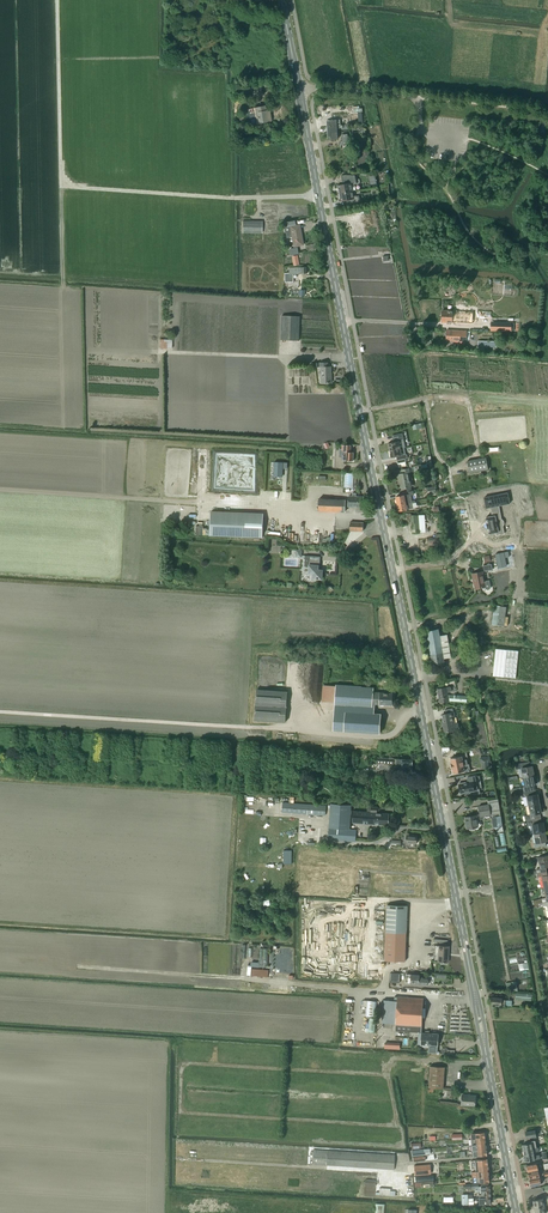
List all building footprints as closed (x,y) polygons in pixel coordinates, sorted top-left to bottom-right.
[(266,110),(265,106),(251,108),(252,113),(251,113),(252,119),(253,118),(255,124),(271,121),(269,110),(266,110)] [(338,132),(327,133),(328,140),(332,139),(333,141),(336,141),(335,139),(338,139),(338,132)] [(371,185),(377,184),(375,175),(369,174),(371,185)] [(345,184),(338,186),(339,188),(338,189),(338,190),(337,192),(337,193),(338,194),(344,193),(353,191),(352,186),(356,184),(355,175),(345,175),(344,175),(345,184)] [(353,191),(344,193),(338,194),(338,195),(338,196),(339,197),(340,198),(341,199),(341,202),(346,201),(347,202),(350,201),(350,204),(360,202),(359,196),(354,196),(353,191)] [(262,233),(262,221),(243,221),(243,233),(262,233)] [(285,228),(287,237),(293,236),(295,247),(304,245),(301,229),(300,230),(299,225),(285,228)] [(290,273),(285,273),(285,282),(293,282),(294,282),(294,278),(293,274),(296,274),(298,274),(307,274),(307,267),(289,268),(290,273)] [(443,310),(442,322),(473,324),(473,312),(443,310)] [(299,341),(300,316),(282,316),(281,340),(299,341)] [(496,322),(495,331),(511,331),(511,322),(496,322)] [(471,331),(467,331),(447,330),(447,341),(466,342),(466,341),(468,341),(470,340),(471,331)] [(160,339),(159,348),(172,349),(172,340),(160,339)] [(496,342),(478,341),(478,347),(478,351),(485,352),(485,347),(496,347),(496,342)] [(328,367),(327,363),(320,363),(320,367),(321,367),(322,383),(331,382),(331,367),(328,367)] [(388,443),(389,450),(404,447),(405,447),(402,433),(393,435),(394,442),(388,443)] [(344,460),(353,461),(354,452),(351,452),(351,445),(343,444),(342,450),(344,450),(344,460)] [(397,456),(398,459),(398,463),(406,462),(405,458),(407,458),(407,454),(405,454),(404,447),(389,450),(390,457),(397,456)] [(469,473),(488,469),(486,458),(467,461),(469,473)] [(283,476),(283,468),(287,468),(288,463),(274,462),(274,475),(283,476)] [(427,464),(421,465),(423,474),(429,473),(427,464)] [(399,474),(402,488),(411,486),(408,471),(409,471),(409,468),(401,470),(402,473),(399,474)] [(396,496),(396,499),(396,503),(397,503),(397,504),(412,501),(412,500),(411,495),(414,494),(413,490),(408,491),(409,494),(396,496)] [(349,497),(348,506),(363,507),(364,498),(356,497),(356,493),(352,493),(352,497),(349,497)] [(487,522),(486,522),(487,528),(488,528),(489,534),(496,533),(496,535),(504,534),(503,526),(504,525),(504,524),(504,522),(504,521),(503,520),(501,519),(499,506),(510,503),(508,493),(484,497),(486,508),(491,507),(492,516),(486,517),(487,522)] [(319,511),(345,512),(345,500),(319,499),(319,511)] [(399,511),(407,509),(413,508),(412,503),(415,502),(415,500),(412,500),(412,501),(397,504),(399,511)] [(264,513),(210,511),(209,535),(263,538),(264,513)] [(411,515),(412,533),(426,533),(424,515),(411,515)] [(363,531),(363,522),(350,522),(350,531),(363,531)] [(427,538),(428,546),(441,547),(441,538),(427,538)] [(508,551),(495,554),(498,567),(507,565),(505,558),(509,557),(508,551)] [(321,556),(309,556),(305,555),(304,566),(309,567),(309,574),(313,574),(313,578),(317,579),(318,579),(322,579),(322,570),(320,570),(321,556)] [(489,580),(484,581),(482,571),(472,574),(475,589),(485,587),(486,589),(487,589),(488,590),(489,589),(490,588),(490,587),(489,580)] [(494,605),(492,624),(504,626),(504,625),(507,626),(508,617),(505,617),(506,607),(494,605)] [(444,663),(443,659),(439,636),(438,629),(427,631),(430,652),(427,652),(428,657),(431,657),(433,665),(444,663)] [(439,636),(443,659),(451,657),(447,634),(440,636),(439,636)] [(496,648),(493,676),(516,678),(519,651),(496,648)] [(335,704),(333,730),(344,731),(380,733),(381,714),(374,713),(375,704),(375,692),(373,692),(373,687),(336,685),(336,686),(335,703),(335,704)] [(448,700),(447,692),(450,692),(451,690),(451,687),(449,686),(437,689),(440,702),(448,700)] [(258,691),(256,721),(286,722),(288,692),(258,691)] [(392,705),(392,693),(375,692),(375,704),(380,705),(381,706),(383,706),(384,706),(384,705),(392,705)] [(446,713),(442,714),(445,732),(455,730),(457,730),(458,729),(459,727),(458,722),(454,723),(452,717),(454,717),(453,712),(452,708),(445,709),(446,713)] [(462,756),(451,758),(452,763),(451,763),(452,768),(453,768),(454,773),(465,771),(464,767),(464,766),(467,765),(466,760),(463,761),(463,760),(462,756)] [(490,757),(480,757),(480,763),(482,763),(482,768),(489,768),(488,762),(490,762),(490,757)] [(399,770),(402,770),(412,771),(413,760),(397,759),(397,764),(399,765),(399,770)] [(529,761),(515,764),(516,769),(522,768),(523,777),(534,775),(532,765),(530,766),(529,761)] [(459,785),(458,786),(459,792),(460,792),(461,793),(465,793),(465,794),(470,793),(470,792),(482,789),(480,775),(467,777),(468,782),(459,784),(459,785)] [(534,775),(523,777),(525,786),(524,786),(525,791),(534,790),(533,785),(536,784),(534,775)] [(353,781),(353,789),(364,789),(364,782),(353,781)] [(525,791),(521,792),(522,797),(526,796),(527,806),(529,805),(540,803),(538,794),(535,794),(534,790),(525,791)] [(478,806),(480,814),(465,817),(467,828),(478,826),(477,818),(481,818),(484,818),(484,817),(491,816),(491,815),(492,816),(494,827),(502,825),(500,815),(498,799),(488,801),(489,804),(478,806)] [(294,803),(283,803),(282,812),(325,815),(326,806),(294,803)] [(356,842),(357,830),(350,829),(351,805),(331,803),(328,840),(356,842)] [(526,815),(524,816),(525,821),(526,821),(527,820),(529,820),(540,818),(539,813),(542,813),(540,803),(529,805),(531,814),(526,815)] [(377,807),(368,806),(367,812),(353,811),(352,823),(388,825),(389,814),(377,813),(377,807)] [(527,820),(526,821),(527,826),(528,826),(530,834),(534,834),(545,831),(543,822),(541,823),(540,818),(529,820),(527,820)] [(536,842),(533,843),(534,848),(545,846),(544,841),(547,841),(545,831),(534,834),(536,842)] [(407,835),(406,843),(416,844),(417,835),(407,835)] [(547,871),(546,867),(547,867),(547,855),(538,857),(540,868),(536,869),(537,873),(547,871)] [(547,886),(547,875),(547,871),(537,873),(538,877),(541,876),(544,887),(547,886)] [(405,961),(407,905),(387,905),(385,960),(405,961)] [(438,962),(448,962),(448,946),(439,946),(438,962)] [(260,959),(259,967),(267,967),(268,949),(260,948),(260,959)] [(390,982),(399,983),(400,973),(390,973),(390,982)] [(412,974),(406,974),(406,982),(411,983),(411,984),(419,984),(419,985),(422,985),(428,985),(428,979),(421,978),(421,977),(419,977),(419,975),(412,974)] [(506,983),(507,990),(513,990),(518,991),(516,981),(506,983)] [(383,1011),(382,1023),(385,1023),(384,1027),(392,1028),(392,1024),(393,1024),(393,1027),(396,1027),(396,1024),(422,1025),(423,998),(397,997),(395,997),(395,1000),(397,1000),(397,1001),(387,1000),(383,1000),(383,1011)] [(492,1004),(505,1005),(512,1006),(512,1000),(505,1000),(502,1000),(502,998),(492,997),(492,1004)] [(367,1001),(366,1016),(372,1016),(375,1016),(376,1002),(367,1001)] [(396,1027),(395,1031),(404,1032),(411,1032),(418,1033),(421,1033),(422,1032),(422,1025),(396,1024),(396,1027)] [(422,1032),(421,1033),(429,1033),(428,1038),(431,1038),(430,1045),(429,1045),(428,1052),(431,1052),(435,1053),(435,1045),(438,1046),(439,1034),(439,1033),(422,1032)] [(418,1033),(418,1036),(421,1036),(421,1045),(427,1045),(429,1045),(430,1045),(431,1038),(428,1038),(429,1033),(421,1033),(418,1033)] [(431,1066),(429,1087),(444,1088),(445,1067),(431,1066)] [(462,1095),(462,1104),(475,1105),(476,1096),(462,1095)] [(535,1130),(526,1132),(527,1138),(536,1136),(535,1130)] [(524,1150),(537,1148),(535,1140),(528,1142),(528,1144),(523,1145),(524,1150)] [(524,1150),(525,1155),(533,1154),(533,1152),(539,1151),(539,1147),(537,1148),(524,1150)] [(394,1170),(395,1155),(313,1150),(312,1164),(394,1170)] [(476,1171),(489,1170),(488,1159),(475,1160),(476,1171)] [(528,1172),(538,1170),(537,1163),(526,1165),(528,1172)] [(431,1164),(414,1166),(415,1175),(432,1174),(431,1164)] [(529,1179),(540,1177),(538,1170),(528,1172),(529,1179)] [(478,1183),(481,1182),(481,1185),(489,1184),(489,1182),(490,1181),(489,1176),(477,1177),(478,1183)] [(540,1177),(529,1179),(530,1186),(541,1184),(540,1177)] [(481,1186),(481,1192),(491,1192),(490,1186),(489,1186),(489,1184),(481,1185),(481,1186)] [(547,1198),(543,1199),(543,1198),(533,1200),(534,1208),(544,1206),(547,1205),(547,1198)] [(375,1212),(385,1212),(386,1204),(375,1203),(375,1212)]
